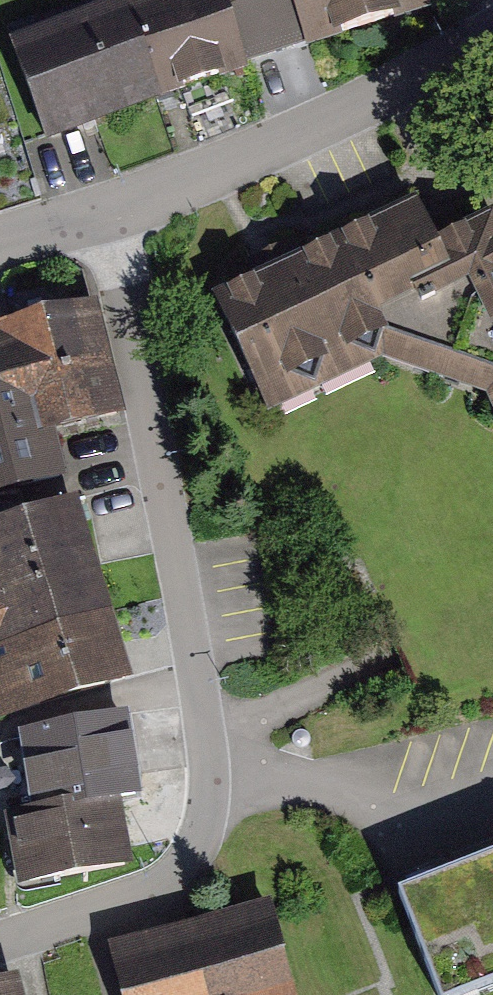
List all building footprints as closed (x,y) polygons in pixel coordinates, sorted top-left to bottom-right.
[(20,32),(52,136),(423,25),(416,0),(125,0),(20,32)] [(215,302),(268,416),(383,364),(492,403),(492,218),(439,246),(418,207),(215,302)] [(0,337),(0,492),(72,475),(61,430),(128,414),(102,311),(0,337)] [(0,527),(0,683),(7,708),(128,676),(81,505),(0,527)] [(137,724),(23,741),(35,821),(11,824),(21,885),(136,867),(127,809),(149,806),(137,724)] [(398,902),(434,994),(492,994),(492,866),(398,902)] [(116,944),(127,994),(299,994),(280,908),(116,944)] [(0,984),(0,994),(23,994),(18,979),(0,984)]
